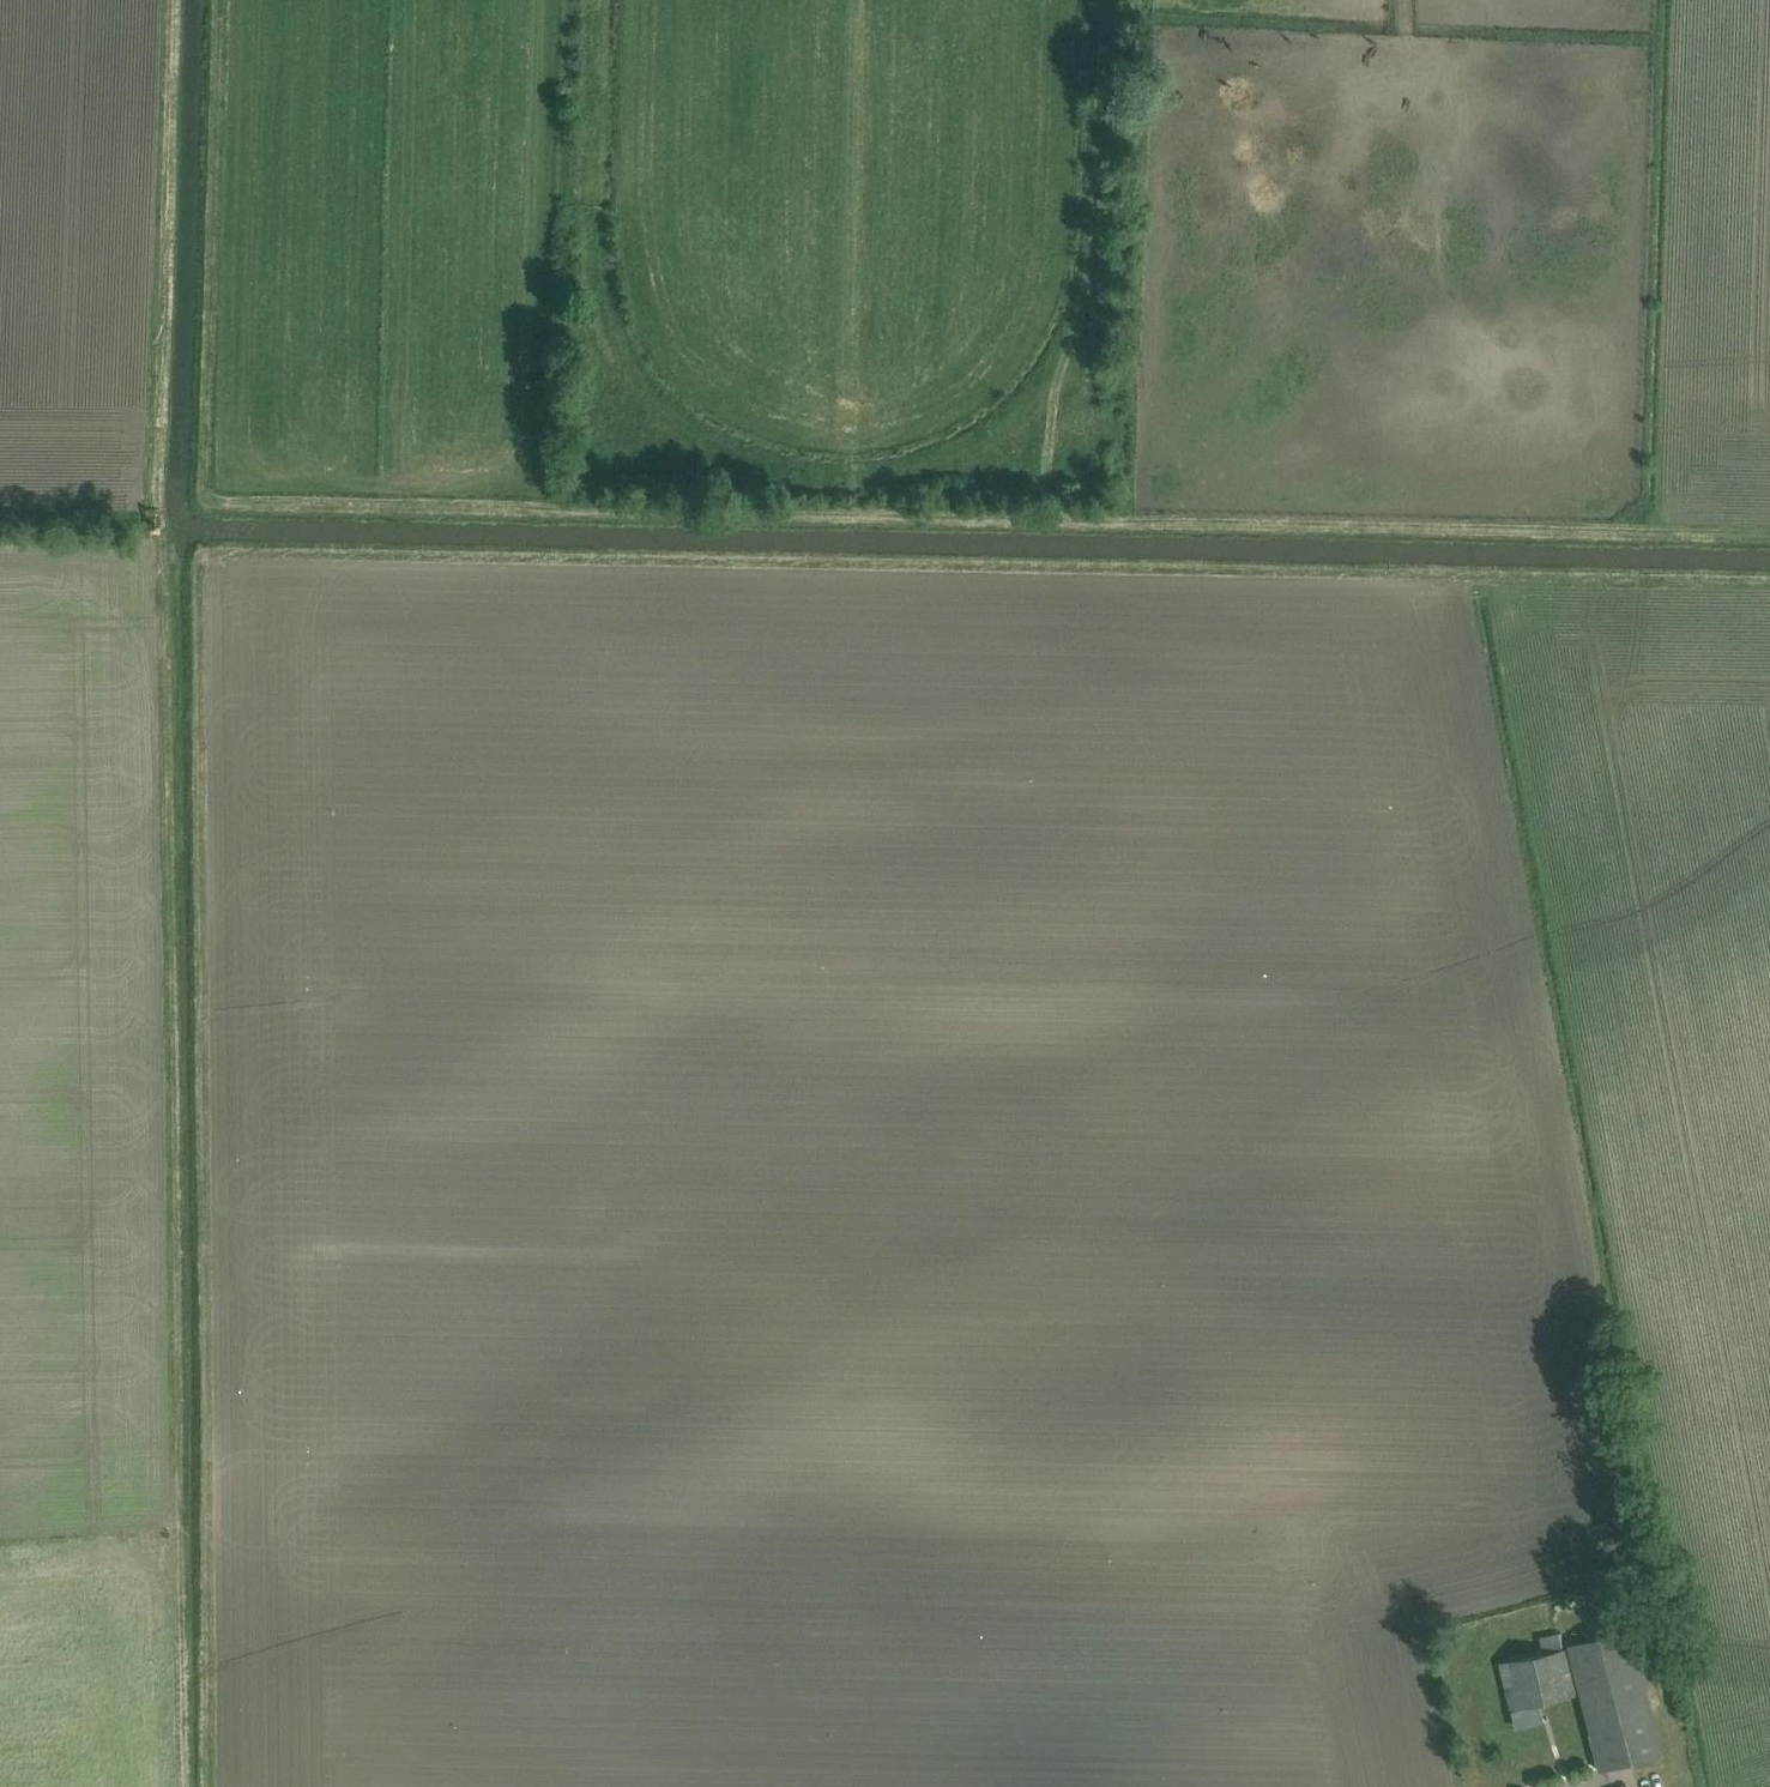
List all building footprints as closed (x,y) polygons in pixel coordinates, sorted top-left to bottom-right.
[(1612,1634),(1608,1622),(1573,1632),(1577,1647),(1564,1650),(1598,1772),(1660,1755),(1626,1630),(1612,1634)] [(1560,1651),(1555,1636),(1537,1641),(1542,1656),(1498,1668),(1510,1713),(1575,1695),(1563,1650),(1560,1651)]
